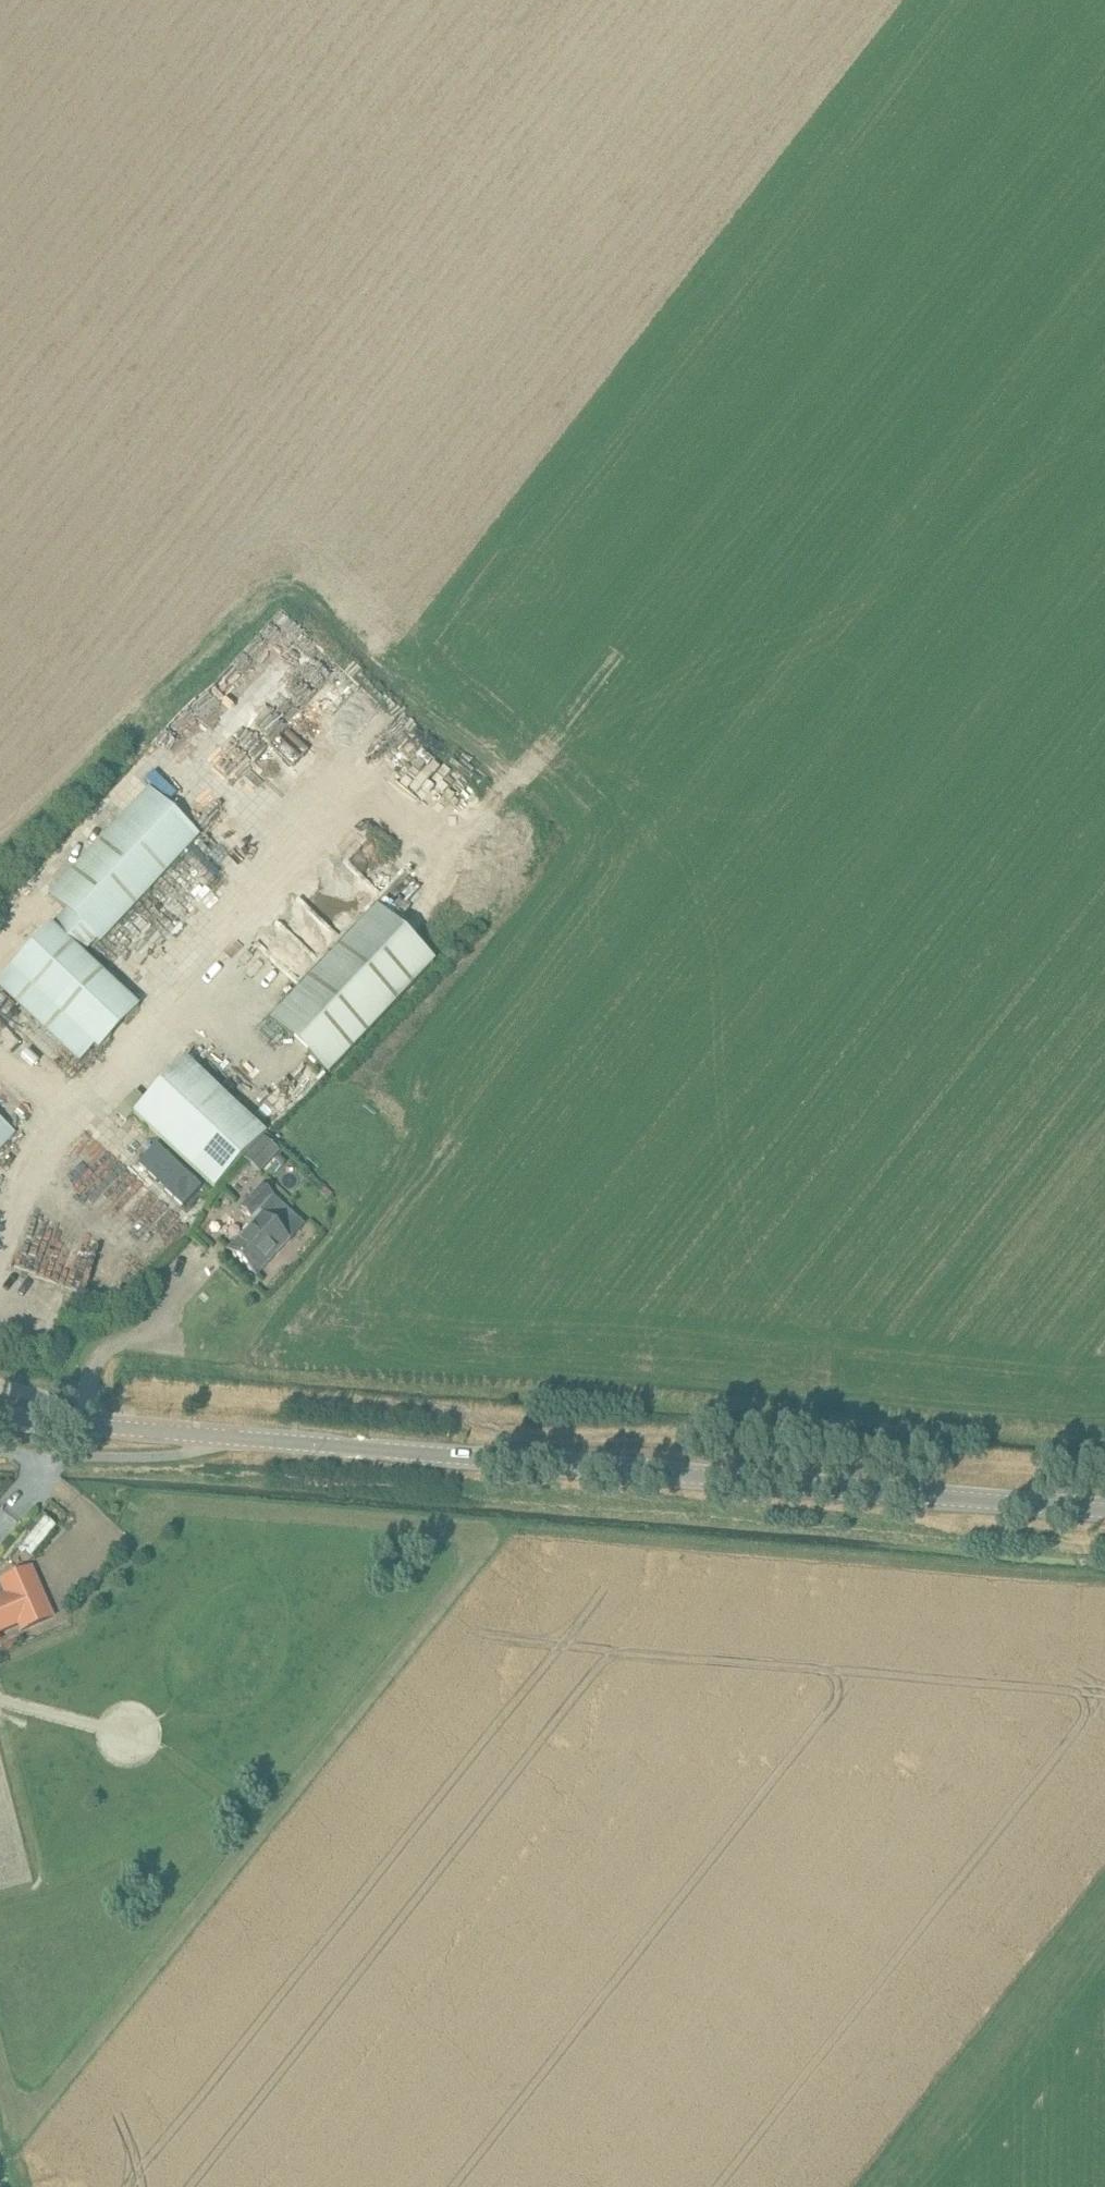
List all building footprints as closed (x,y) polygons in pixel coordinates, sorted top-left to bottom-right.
[(42,935),(0,980),(0,990),(79,1064),(94,1048),(98,1051),(139,1007),(83,955),(97,939),(100,942),(199,835),(166,805),(148,788),(49,895),(66,911),(52,926),(51,925),(42,935)] [(377,907),(270,1021),(329,1076),(436,962),(417,944),(377,907)] [(135,1092),(114,1115),(124,1123),(125,1124),(134,1114),(216,1190),(244,1159),(264,1138),(268,1134),(187,1058),(145,1102),(135,1092)] [(15,1134),(0,1119),(0,1150),(15,1134)] [(280,1152),(264,1138),(244,1159),(260,1174),(280,1152)] [(155,1145),(137,1165),(182,1207),(200,1188),(155,1145)] [(322,1186),(317,1191),(327,1200),(332,1195),(322,1186)] [(228,1251),(255,1276),(289,1240),(257,1211),(272,1196),(262,1187),(241,1209),(255,1222),(228,1251)] [(45,1518),(21,1547),(32,1556),(56,1527),(45,1518)] [(17,1626),(21,1633),(54,1618),(31,1566),(0,1580),(0,1586),(3,1594),(0,1596),(0,1633),(17,1626)]
